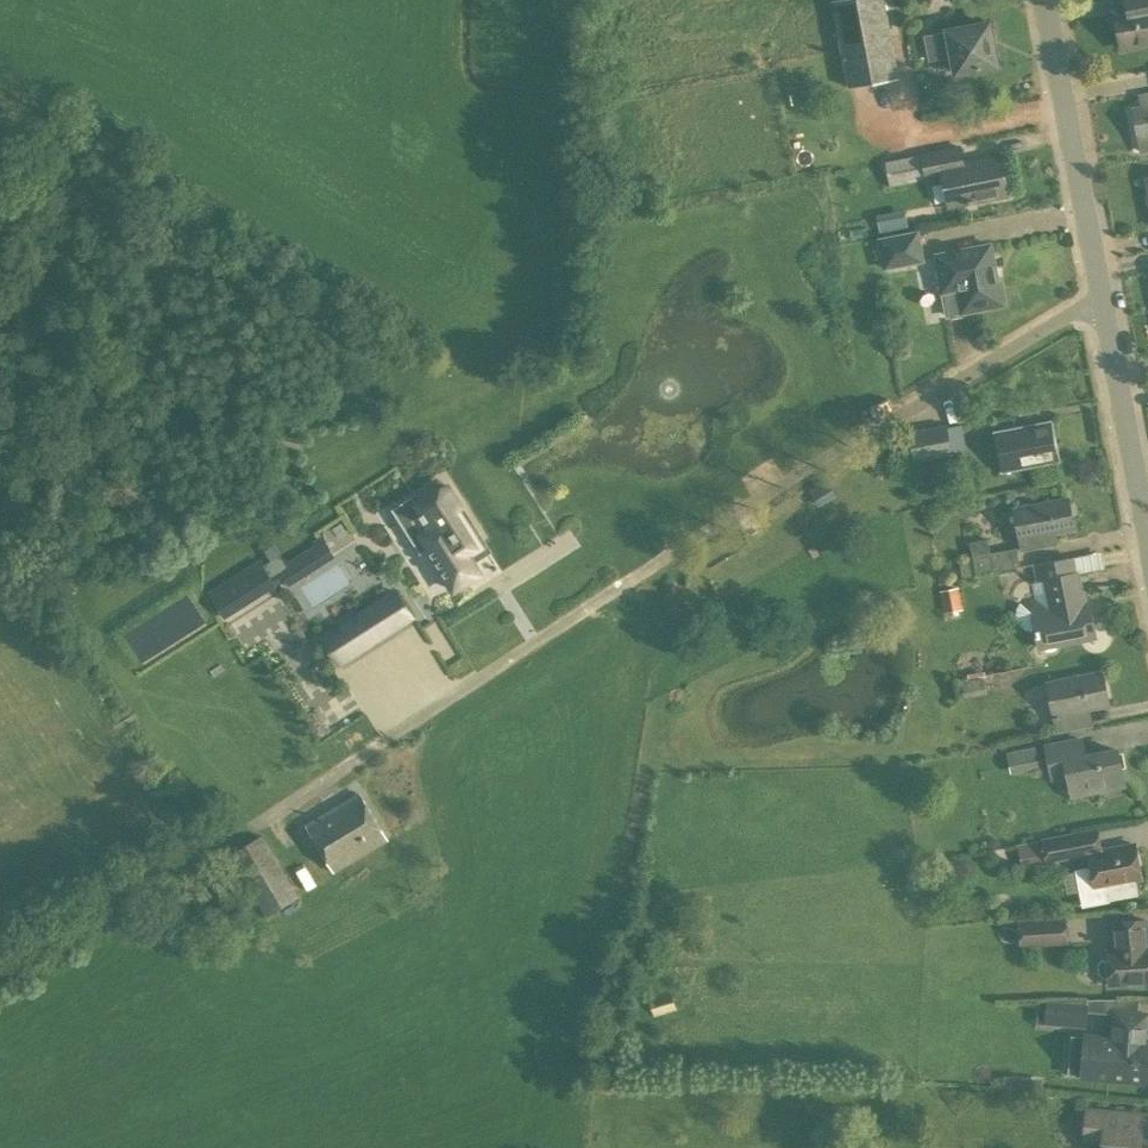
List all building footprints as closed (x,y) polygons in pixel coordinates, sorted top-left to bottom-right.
[(885,0),(832,0),(848,87),(899,78),(885,0)] [(1126,11),(1115,13),(1122,48),(1147,43),(1147,0),(1124,0),(1126,11)] [(990,22),(949,30),(924,35),(929,62),(954,56),(957,73),(998,66),(990,22)] [(1134,109),(1142,151),(1147,150),(1147,95),(1142,96),(1144,107),(1134,109)] [(1001,155),(964,162),(960,144),(920,152),(920,154),(885,161),(890,186),(925,178),(925,180),(943,176),(949,207),(1009,195),(1001,155)] [(898,208),(874,217),(881,237),(906,227),(898,208)] [(925,262),(919,230),(878,237),(884,270),(925,262)] [(992,243),(936,254),(948,315),(1007,304),(1003,282),(999,282),(992,243)] [(994,431),(1003,472),(1061,461),(1053,419),(994,431)] [(947,425),(909,432),(914,460),(952,454),(947,425)] [(409,520),(414,527),(417,525),(420,531),(408,539),(442,595),(469,578),(456,557),(472,547),(437,491),(407,509),(412,518),(409,520)] [(1067,497),(1013,508),(1021,549),(1051,543),(1049,533),(1073,529),(1067,497)] [(972,575),(976,575),(1021,566),(1017,548),(991,553),(988,540),(970,543),(973,558),(969,560),(972,575)] [(1039,647),(1094,636),(1087,603),(1083,603),(1077,573),(1074,574),(1071,559),(1035,566),(1038,583),(1034,584),(1037,600),(1030,601),(1039,647)] [(296,582),(300,580),(297,574),(277,587),(269,576),(228,598),(239,613),(292,582),(294,584),(296,583),(295,584),(296,582)] [(963,609),(958,587),(940,591),(944,613),(963,609)] [(334,622),(337,627),(322,637),(337,661),(338,661),(336,657),(357,643),(360,647),(387,630),(371,606),(354,616),(351,612),(334,622)] [(183,638),(206,619),(197,608),(175,627),(183,638)] [(1079,710),(1107,704),(1100,671),(1045,682),(1056,733),(1082,727),(1079,710)] [(1115,748),(1084,755),(1081,736),(1043,744),(1050,780),(1068,777),(1071,794),(1122,784),(1115,748)] [(1010,773),(1039,767),(1035,741),(1006,747),(1010,773)] [(359,794),(307,826),(333,870),(385,838),(359,794)] [(1090,866),(1075,870),(1082,907),(1110,901),(1109,900),(1130,896),(1129,889),(1135,887),(1134,879),(1141,877),(1134,844),(1101,850),(1097,829),(1040,840),(1018,844),(1021,868),(1088,855),(1090,866)] [(299,897),(261,834),(228,854),(244,882),(240,884),(243,890),(242,891),(246,900),(253,897),(265,916),(299,897)] [(996,849),(1000,864),(1017,858),(1012,844),(996,849)] [(1066,917),(1018,921),(1021,947),(1068,943),(1066,917)] [(1147,982),(1147,947),(1146,947),(1144,919),(1113,921),(1115,949),(1110,950),(1111,959),(1106,959),(1103,963),(1104,972),(1107,975),(1112,975),(1113,984),(1147,982)] [(1088,1004),(1088,1013),(1114,1015),(1115,1011),(1139,1013),(1140,999),(1089,1000),(1088,1004)] [(1088,1004),(1049,1001),(1047,1025),(1086,1028),(1088,1013),(1088,1004)] [(1080,1075),(1108,1077),(1147,1080),(1147,1042),(1144,1042),(1146,1013),(1139,1013),(1115,1011),(1114,1015),(1112,1039),(1111,1039),(1083,1037),(1080,1075)] [(1085,1109),(1082,1139),(1101,1141),(1101,1147),(1147,1147),(1147,1114),(1085,1109)]
